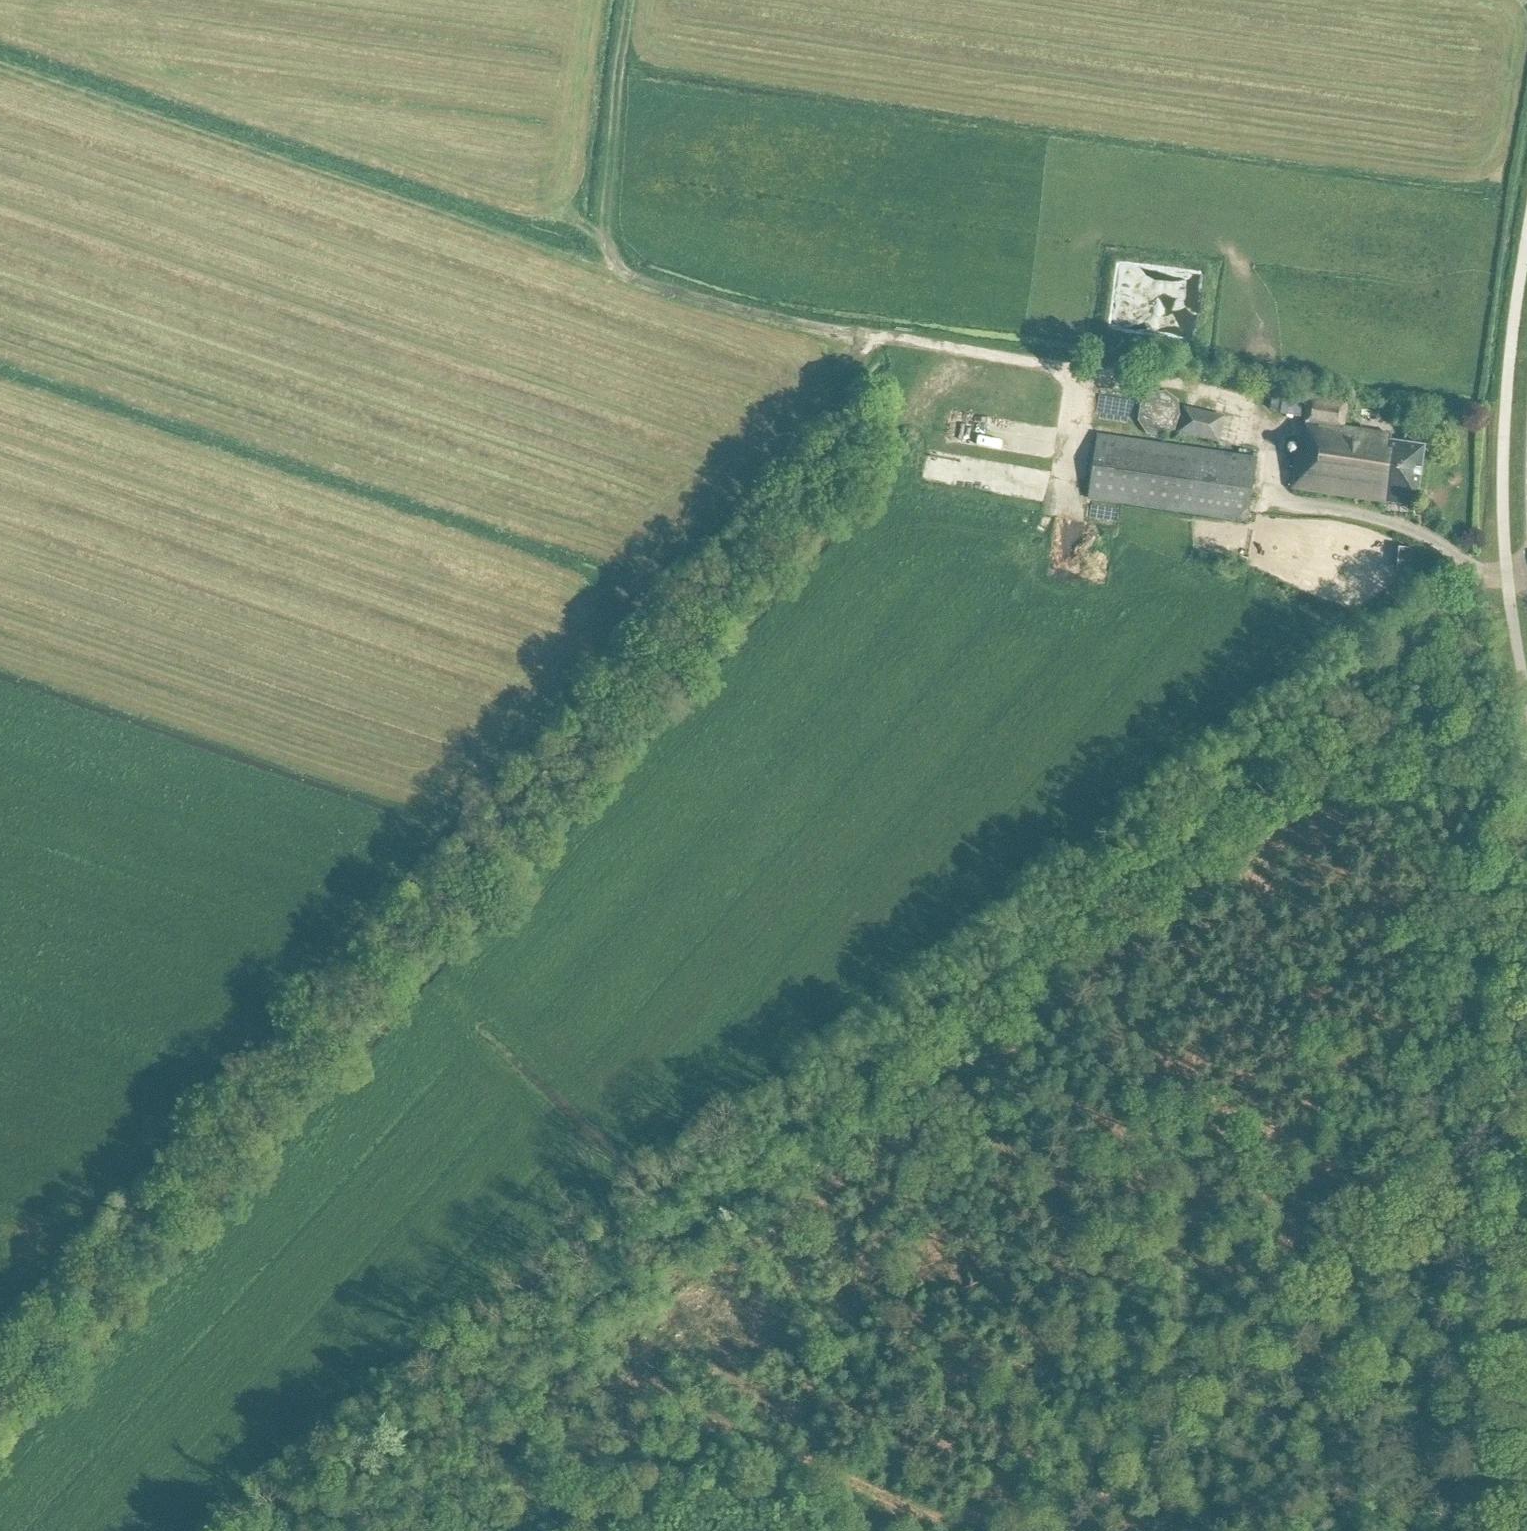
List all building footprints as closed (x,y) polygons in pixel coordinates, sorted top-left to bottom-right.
[(1180,415),(1178,401),(1165,392),(1150,394),(1141,406),(1138,421),(1146,434),(1162,437),(1175,431),(1180,415)] [(1417,498),(1424,446),(1390,442),(1391,435),(1343,428),(1347,402),(1308,397),(1304,423),(1305,423),(1303,439),(1299,439),(1292,488),(1415,506),(1416,498),(1417,498)] [(1396,405),(1393,424),(1401,426),(1405,407),(1396,405)] [(1177,434),(1219,443),(1225,416),(1183,407),(1177,434)] [(1247,522),(1255,470),(1257,458),(1098,435),(1089,499),(1247,522)] [(1418,570),(1418,545),(1406,545),(1406,569),(1418,570)]
